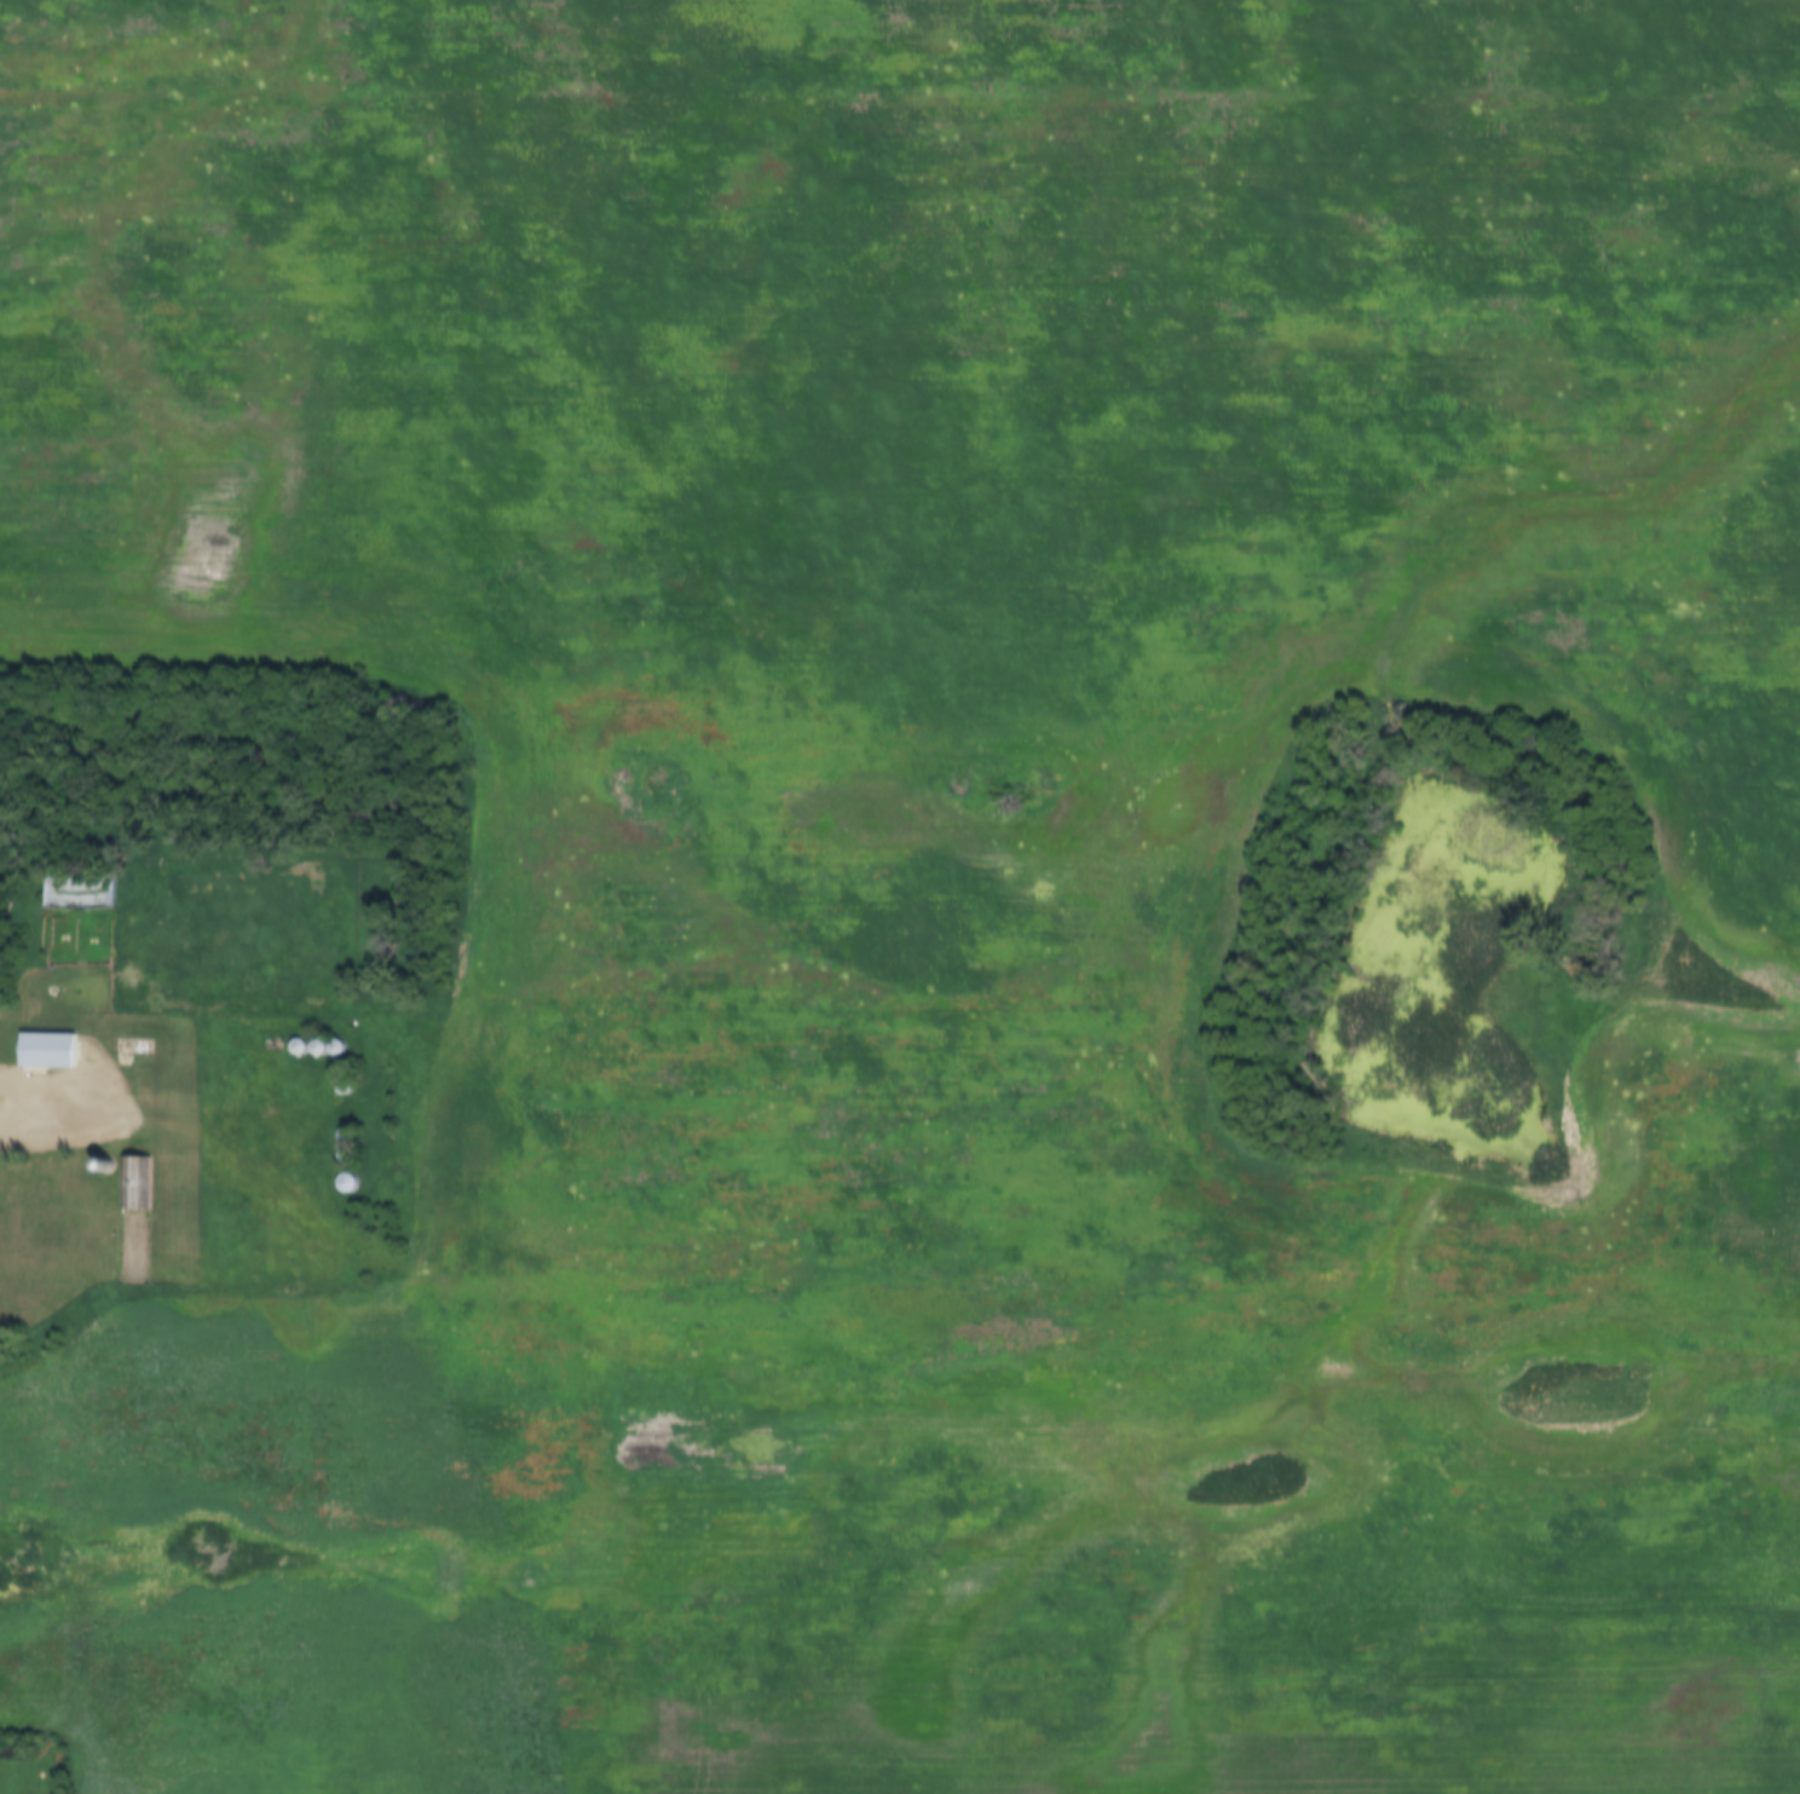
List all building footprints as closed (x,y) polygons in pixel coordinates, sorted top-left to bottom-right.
[(113,912),(113,879),(41,878),(41,911),(113,912)] [(21,1036),(21,1073),(79,1073),(79,1036),(21,1036)] [(297,1059),(310,1055),(306,1041),(292,1046),(297,1059)] [(151,1214),(151,1161),(122,1161),(122,1214),(151,1214)] [(358,1193),(355,1176),(340,1179),(343,1196),(358,1193)]
